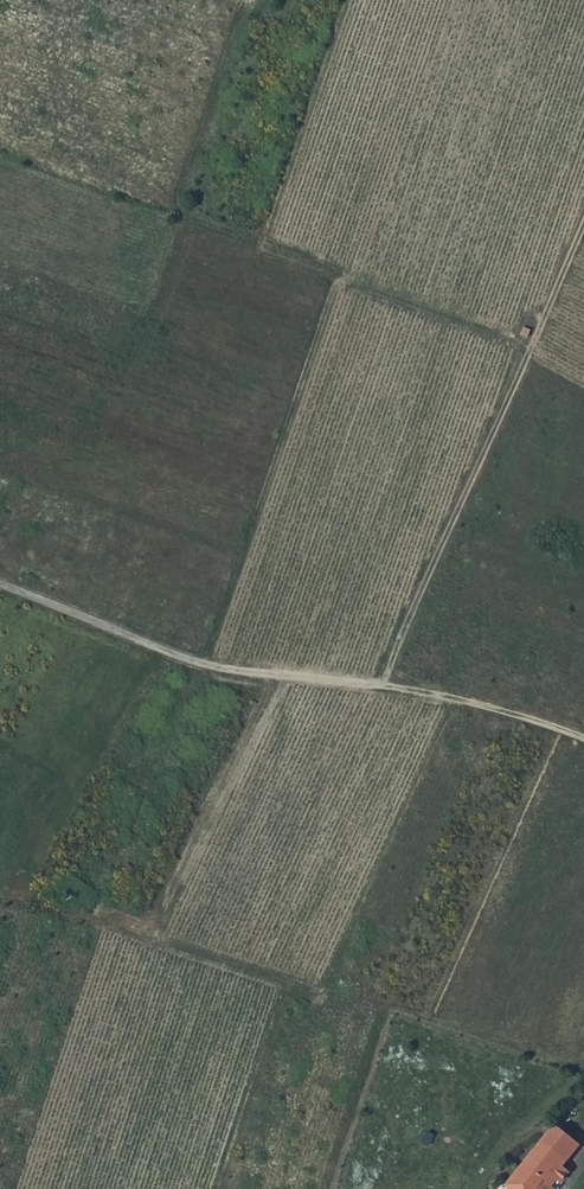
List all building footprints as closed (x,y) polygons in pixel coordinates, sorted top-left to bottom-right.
[(554,1125),(537,1145),(555,1160),(561,1166),(578,1145),(554,1125)] [(530,1151),(522,1162),(534,1172),(542,1179),(547,1173),(550,1171),(561,1180),(567,1171),(561,1166),(555,1160),(537,1145),(530,1151)] [(522,1162),(505,1184),(511,1188),(552,1188),(553,1188),(542,1179),(534,1172),(522,1162)]
